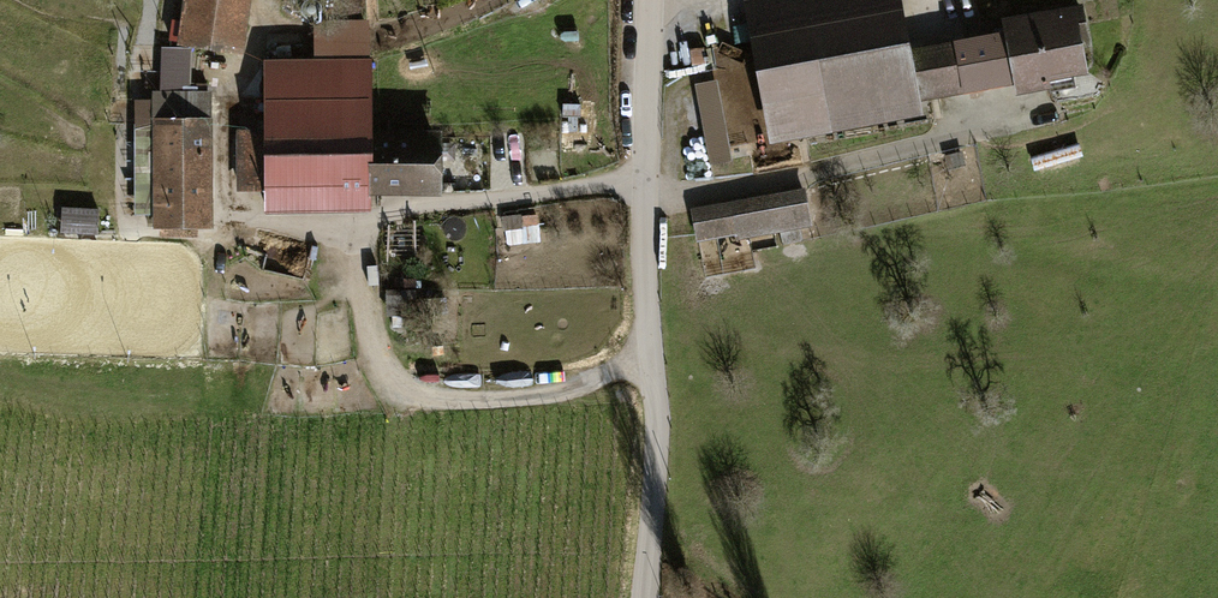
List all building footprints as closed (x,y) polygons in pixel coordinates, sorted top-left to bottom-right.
[(182,9),(180,9),(179,20),(171,18),(168,39),(178,40),(178,43),(242,52),(250,0),(184,0),(182,9)] [(770,143),(924,114),(921,100),(1016,82),(1005,29),(911,46),(903,0),(743,0),(770,143)] [(1003,15),(1005,29),(1016,82),(1017,92),(1053,85),(1051,78),(1090,71),(1085,46),(1092,44),(1084,0),(1003,15)] [(313,57),(262,57),(263,129),(236,129),(236,190),(264,190),(264,212),(370,211),(369,193),(442,193),(441,127),(371,128),(371,56),(369,56),(368,35),(368,18),(313,19),(313,35),(313,57)] [(212,89),(151,89),(152,227),(158,227),(159,236),(197,236),(197,227),(213,227),(212,89)] [(137,122),(127,122),(126,164),(137,164),(136,214),(148,214),(150,97),(137,97),(137,122)] [(805,187),(691,207),(697,240),(737,233),(738,239),(812,226),(805,187)] [(66,206),(63,230),(98,234),(101,210),(66,206)] [(521,214),(502,216),(503,230),(523,228),(521,214)] [(419,229),(384,229),(384,254),(419,254),(419,229)] [(416,289),(386,290),(386,315),(416,315),(416,289)]
